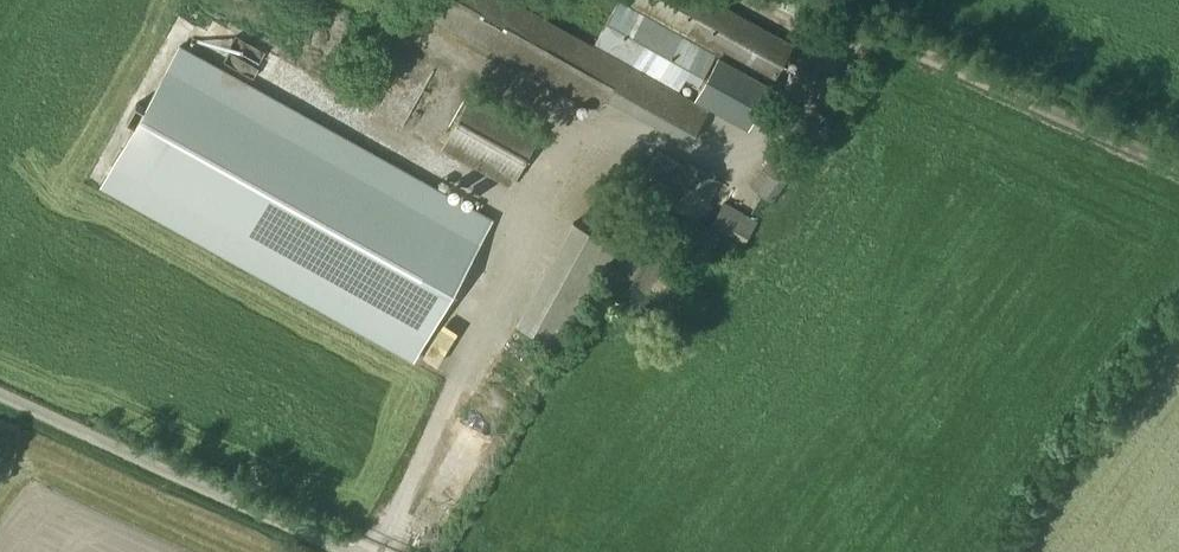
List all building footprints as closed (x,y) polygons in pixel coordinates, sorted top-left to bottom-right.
[(422,15),(598,113),(605,101),(688,147),(708,110),(510,0),(430,0),(422,15)] [(630,6),(772,84),(793,46),(710,0),(633,0),(630,6)] [(784,10),(803,18),(810,0),(789,0),(784,10)] [(618,2),(595,44),(678,90),(685,77),(698,84),(714,55),(618,2)] [(231,38),(225,53),(255,65),(261,49),(231,38)] [(171,48),(91,191),(409,367),(489,225),(171,48)] [(267,57),(257,73),(291,93),(301,77),(267,57)] [(718,58),(695,99),(747,128),(769,86),(718,58)] [(438,66),(442,81),(459,76),(455,61),(438,66)] [(471,96),(440,152),(508,190),(540,134),(471,96)] [(809,116),(797,132),(815,146),(827,131),(809,116)] [(783,141),(750,188),(772,204),(805,156),(783,141)] [(657,153),(645,175),(662,183),(653,200),(696,224),(702,213),(705,214),(709,206),(707,205),(719,182),(685,163),(683,168),(657,153)] [(724,203),(711,226),(744,245),(757,222),(724,203)]
